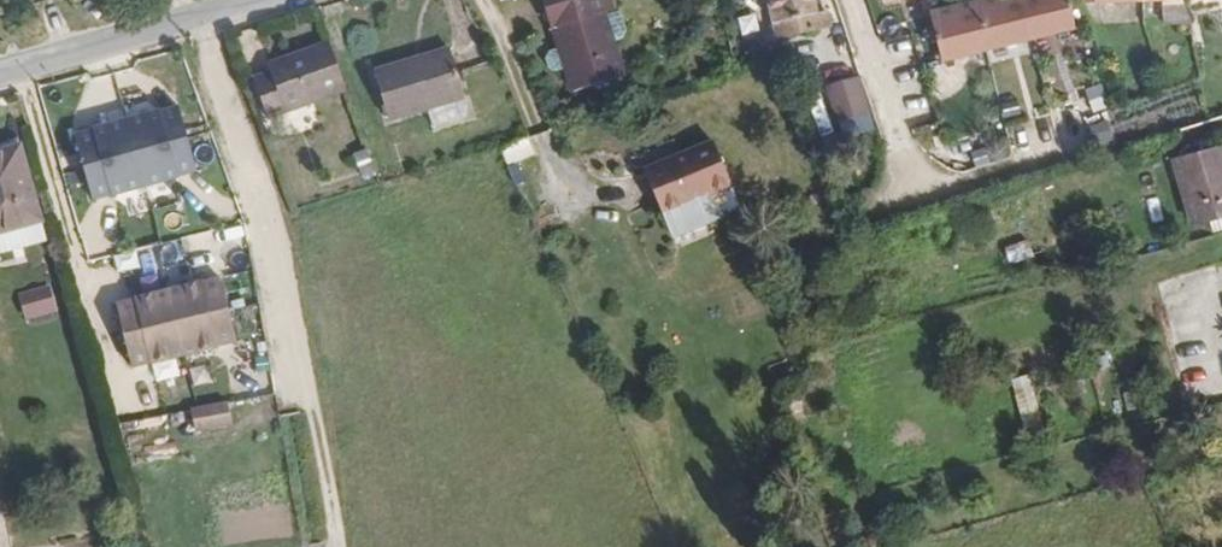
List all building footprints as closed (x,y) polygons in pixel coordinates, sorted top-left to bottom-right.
[(608,82),(635,74),(611,15),(621,12),(617,0),(546,0),(561,45),(589,36),(608,82)] [(781,31),(790,28),(793,36),(807,31),(805,22),(821,16),(817,0),(774,0),(781,31)] [(929,14),(943,62),(1081,23),(1075,0),(978,0),(929,14)] [(578,92),(608,82),(589,36),(561,45),(578,92)] [(305,118),(361,93),(341,44),(319,54),(323,65),(288,80),(305,118)] [(377,80),(395,119),(400,131),(434,117),(467,102),(445,51),(377,80)] [(323,65),(319,54),(284,71),(288,80),(323,65)] [(826,85),(839,123),(873,111),(861,74),(826,85)] [(287,126),(305,118),(288,80),(271,88),(287,126)] [(467,102),(434,117),(442,135),(476,120),(467,102)] [(179,109),(73,137),(90,202),(196,174),(179,109)] [(1190,184),(1221,173),(1221,140),(1180,154),(1190,184)] [(683,160),(712,229),(729,222),(720,201),(745,189),(723,142),(683,160)] [(0,146),(0,229),(33,218),(11,143),(0,146)] [(686,239),(712,229),(683,160),(654,173),(686,239)] [(1190,184),(1201,219),(1215,215),(1221,213),(1221,173),(1190,184)] [(0,229),(0,249),(39,239),(33,218),(0,229)] [(237,341),(219,282),(118,313),(136,372),(237,341)] [(29,319),(60,308),(51,283),(20,294),(29,319)] [(224,402),(186,413),(191,429),(229,417),(224,402)]
